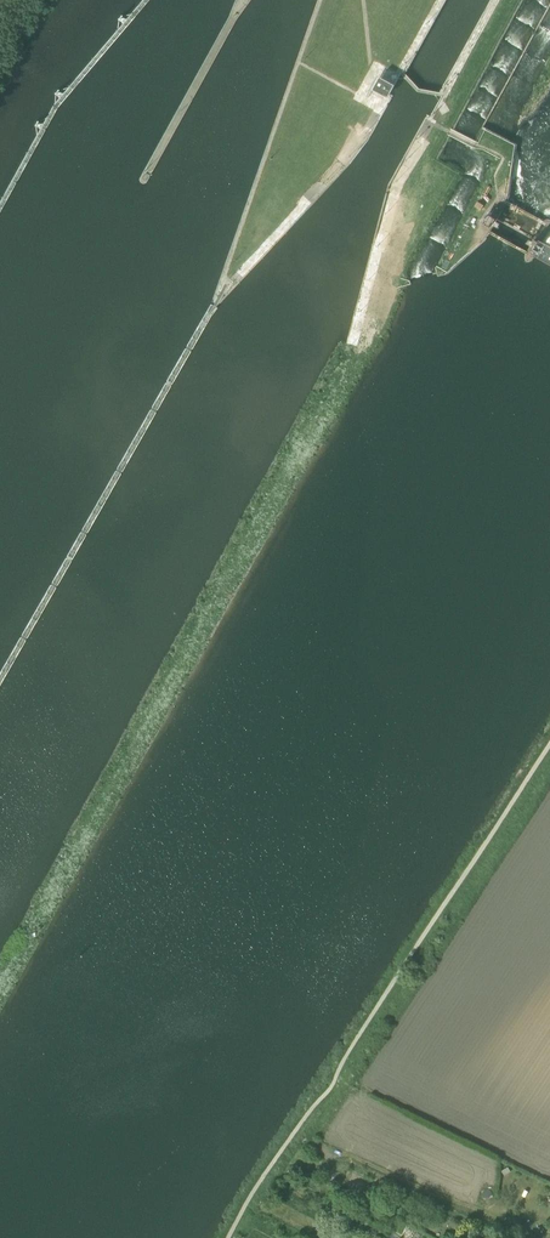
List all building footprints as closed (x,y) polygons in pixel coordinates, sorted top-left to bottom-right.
[(388,98),(395,85),(380,76),(373,89),(388,98)] [(549,231),(549,219),(548,219),(547,219),(545,220),(544,221),(543,223),(528,250),(526,254),(525,257),(525,258),(526,260),(527,262),(529,262),(531,262),(533,260),(535,258),(537,254),(549,231)]
